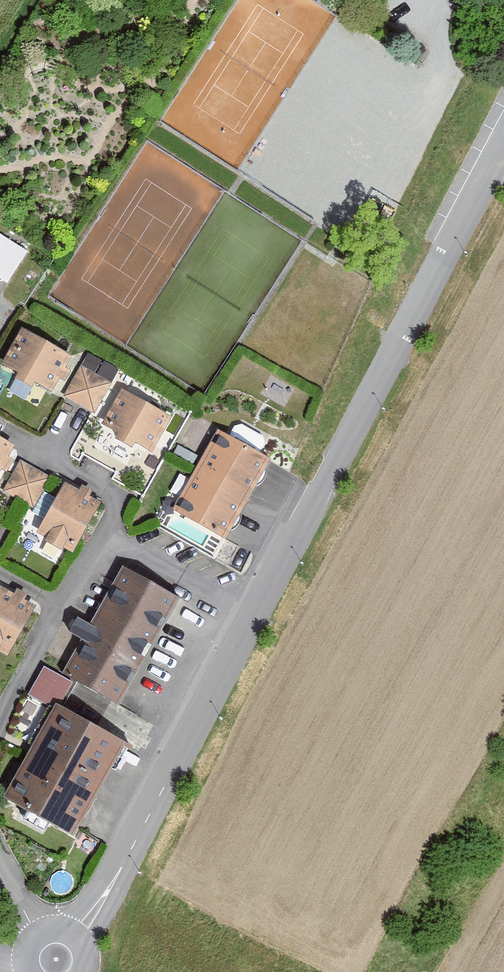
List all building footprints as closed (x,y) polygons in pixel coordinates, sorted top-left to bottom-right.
[(71,356),(22,329),(2,364),(18,373),(15,379),(32,388),(35,383),(51,392),(71,356)] [(108,383),(83,369),(68,396),(93,410),(108,383)] [(172,418),(123,389),(102,424),(118,434),(115,439),(132,449),(135,443),(152,453),(172,418)] [(219,432),(176,509),(225,537),(267,461),(219,432)] [(0,438),(0,471),(14,446),(0,438)] [(47,478),(22,464),(7,491),(31,505),(47,478)] [(99,505),(64,486),(38,531),(73,551),(99,505)] [(176,601),(121,570),(64,673),(119,704),(176,601)] [(0,590),(0,650),(10,656),(36,611),(0,590)] [(44,666),(28,694),(52,707),(60,711),(75,684),(44,666)] [(60,711),(52,707),(4,796),(74,834),(123,745),(60,711)]
